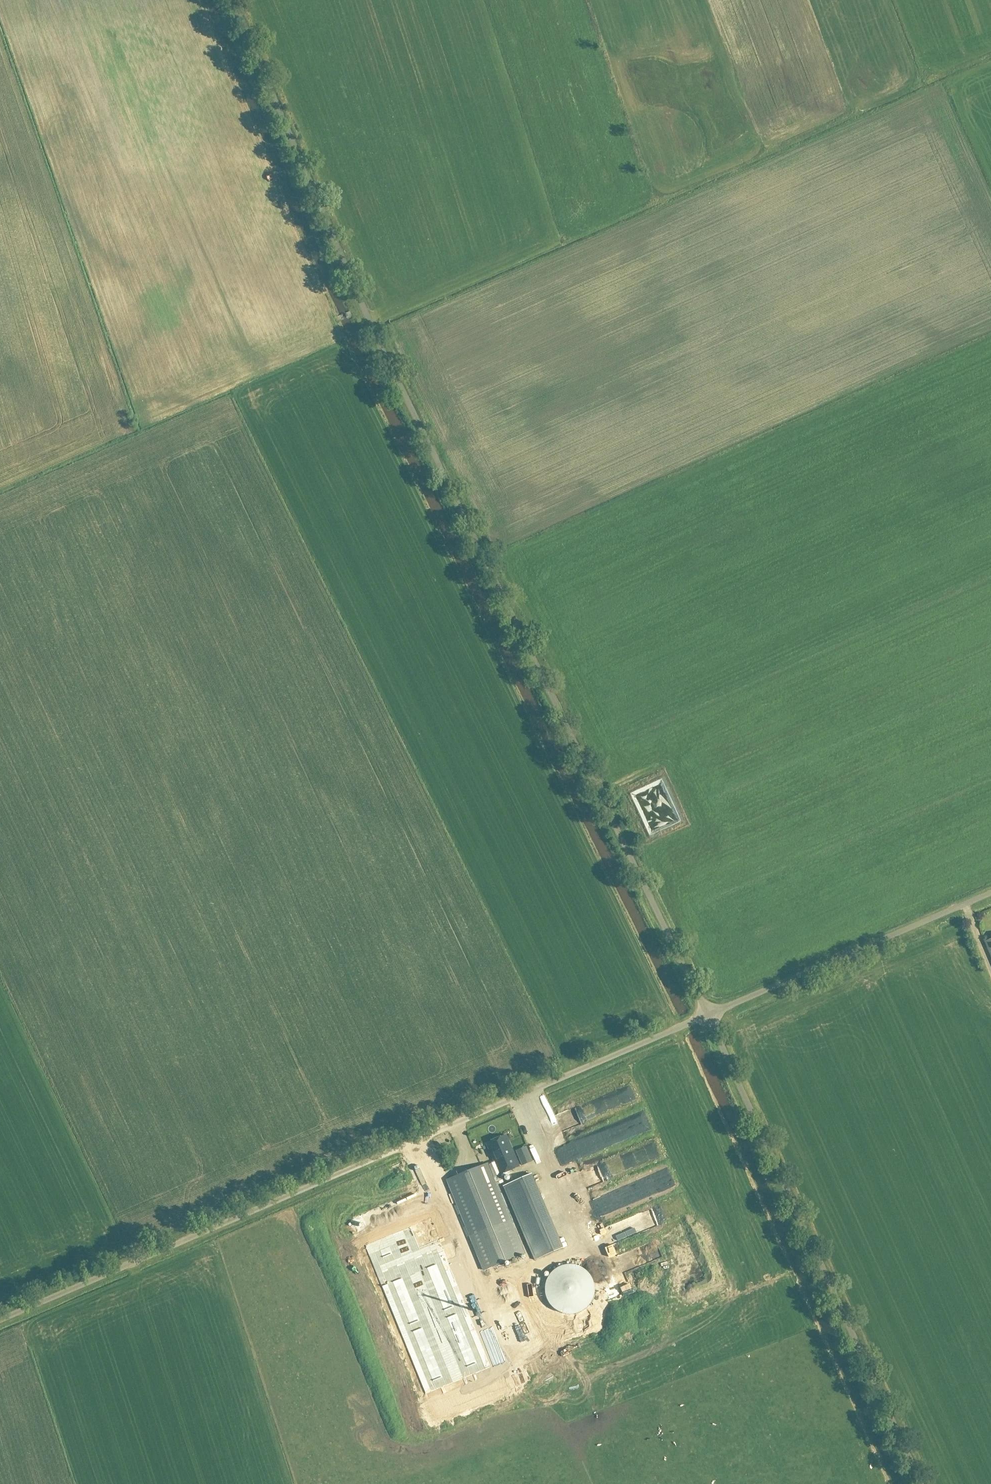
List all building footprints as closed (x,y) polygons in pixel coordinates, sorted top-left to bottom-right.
[(625,792),(642,832),(676,818),(659,778),(625,792)] [(503,1180),(501,1175),(519,1167),(506,1135),(486,1143),(494,1161),(488,1164),(488,1163),(447,1180),(483,1271),(524,1254),(496,1183),(503,1180)] [(531,1174),(503,1186),(535,1261),(563,1249),(531,1174)] [(489,1368),(430,1219),(364,1245),(424,1394),(489,1368)] [(546,1284),(545,1290),(546,1296),(548,1301),(551,1306),(556,1310),(561,1313),(567,1314),(573,1314),(579,1313),(582,1311),(584,1310),(588,1306),(592,1301),(594,1296),(595,1290),(594,1284),(592,1278),(588,1273),(584,1269),(579,1267),(573,1265),(567,1265),(561,1267),(556,1269),(551,1273),(548,1278),(546,1284)]
